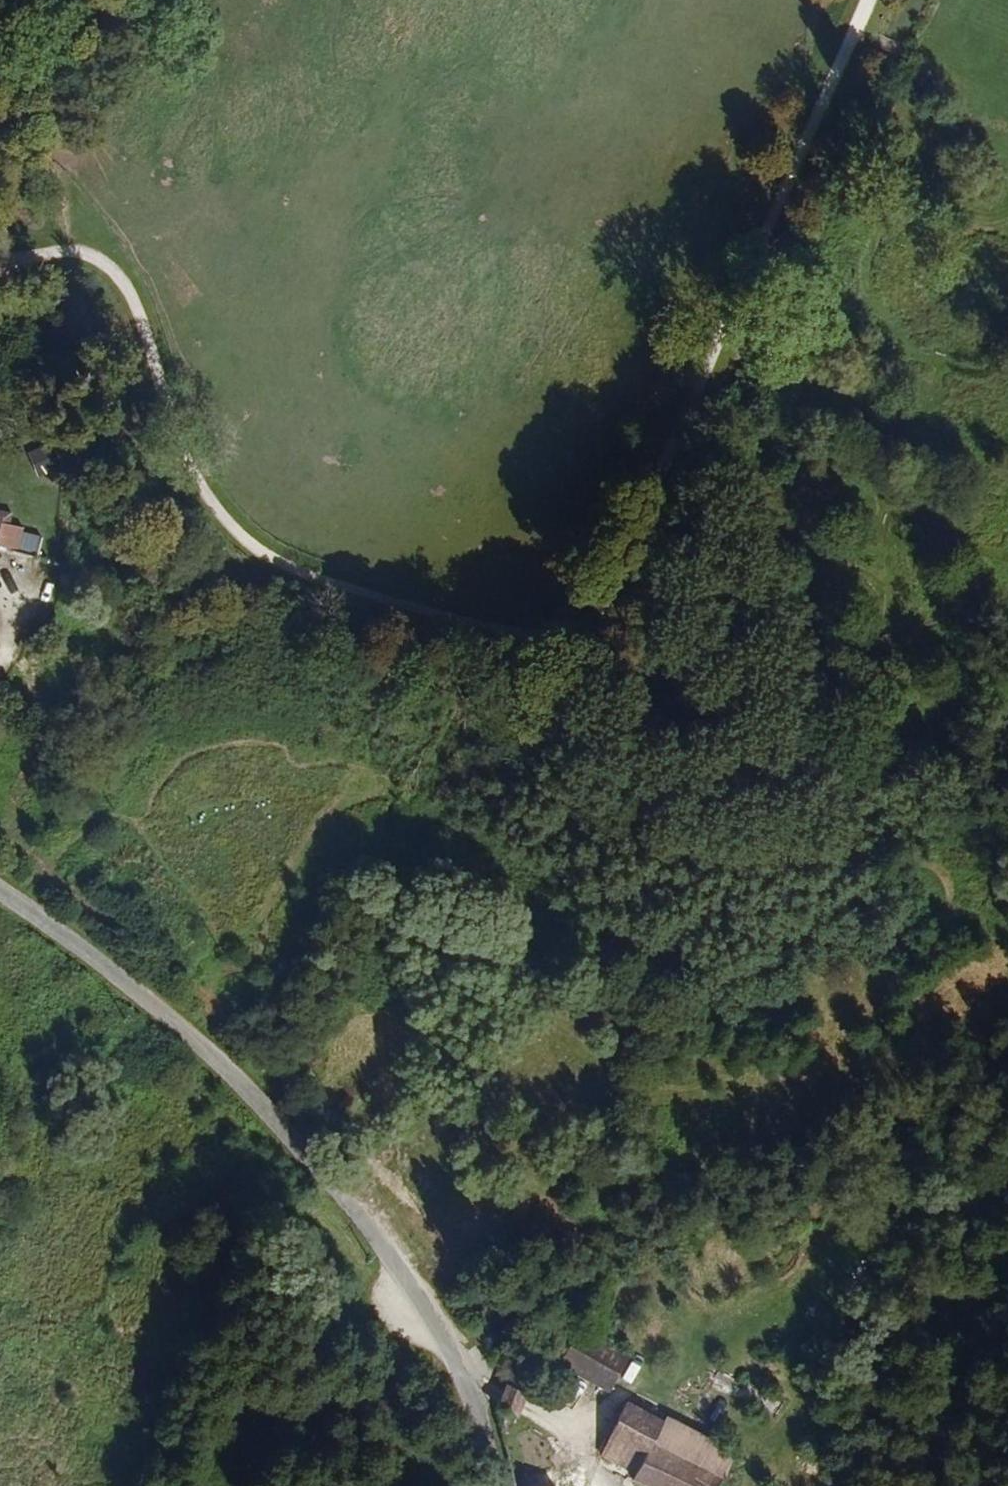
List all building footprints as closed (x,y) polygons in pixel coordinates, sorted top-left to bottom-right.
[(48,441),(28,454),(41,476),(61,463),(48,441)] [(625,1386),(642,1351),(592,1322),(575,1359),(625,1386)] [(547,1381),(555,1359),(532,1349),(524,1373),(547,1381)] [(533,1417),(547,1381),(524,1373),(511,1408),(533,1417)] [(664,1454),(677,1412),(641,1394),(616,1465),(654,1477),(651,1485),(728,1485),(732,1477),(664,1454)] [(565,1475),(527,1481),(528,1485),(567,1485),(565,1475)]
